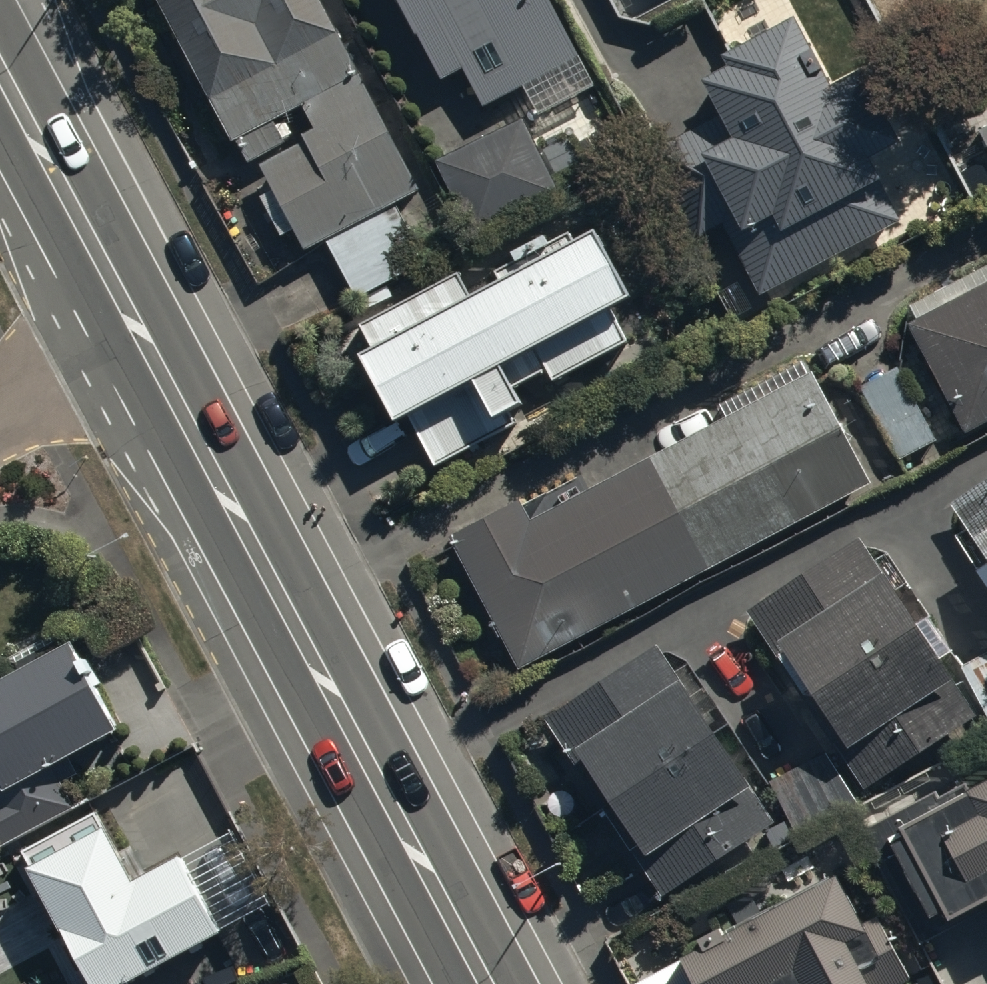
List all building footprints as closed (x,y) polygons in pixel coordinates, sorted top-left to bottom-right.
[(247,162),(259,156),(274,183),(259,191),(282,234),(295,227),(305,247),(326,236),(356,293),(427,255),(398,201),(423,188),(323,0),(161,0),(247,162)] [(551,0),(403,0),(441,74),(462,63),(484,104),(525,83),(539,110),(594,82),(551,0)] [(704,73),(723,108),(653,145),(703,236),(724,224),(762,293),(902,217),(880,176),(887,172),(877,153),(912,134),(870,58),(836,76),(800,8),(728,47),(733,58),(704,73)] [(520,107),(430,152),(474,240),(564,195),(520,107)] [(375,339),(361,347),(395,414),(408,408),(435,461),(523,416),(515,401),(524,397),(516,382),(547,366),(553,377),(629,338),(611,304),(636,291),(599,221),(577,232),(574,227),(552,239),(547,229),(515,245),(519,253),(498,264),(502,272),(469,289),(459,270),(365,319),(375,339)] [(911,321),(969,431),(986,421),(986,280),(911,321)] [(899,364),(855,388),(895,460),(939,436),(899,364)] [(524,497),(454,534),(522,662),(869,477),(812,369),(557,505),(550,491),(528,503),(524,497)] [(951,501),(986,554),(986,478),(951,501)] [(860,533),(749,608),(868,784),(979,709),(860,533)] [(77,799),(67,780),(83,771),(71,749),(120,724),(74,635),(0,674),(0,839),(77,799)] [(661,637),(543,714),(659,892),(772,818),(749,782),(753,780),(661,637)] [(986,906),(986,772),(939,796),(936,790),(865,824),(920,938),(986,906)] [(16,856),(85,983),(125,983),(223,932),(182,856),(130,883),(93,814),(16,856)] [(681,949),(684,954),(629,983),(896,983),(911,976),(877,913),(863,921),(834,866),(760,906),(752,891),(728,904),(737,919),(681,949)]
